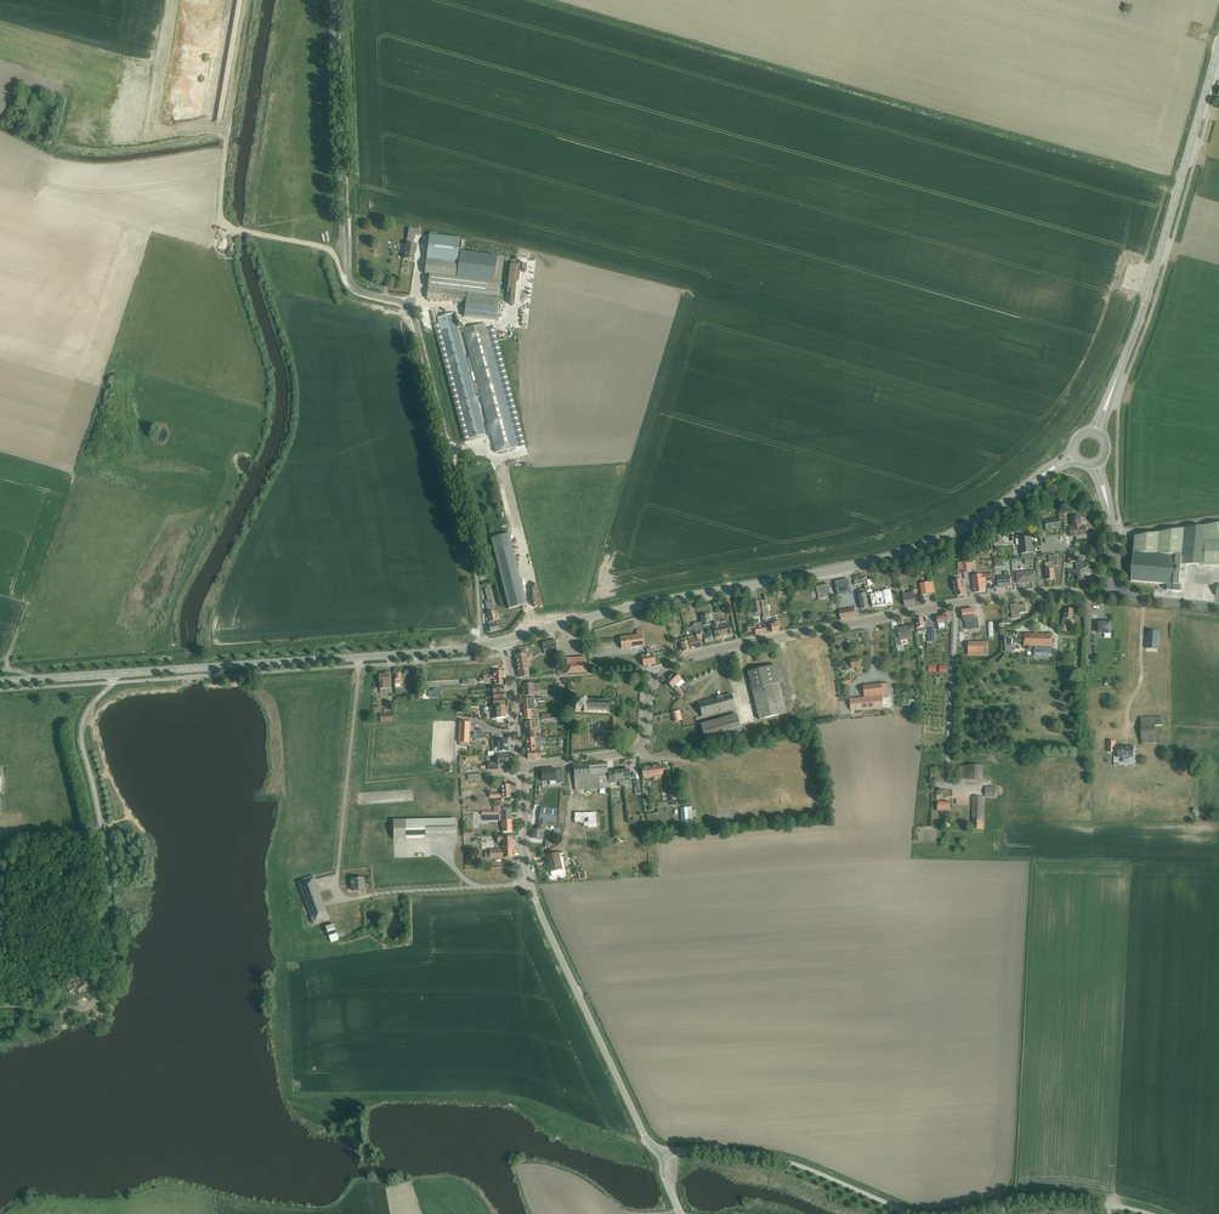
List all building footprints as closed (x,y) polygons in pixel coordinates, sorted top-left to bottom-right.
[(409,229),(404,259),(413,260),(414,252),(416,252),(417,245),(413,245),(414,239),(415,235),(419,235),(420,231),(409,229)] [(426,259),(425,274),(429,274),(455,278),(457,263),(460,239),(429,235),(426,259)] [(460,251),(457,278),(501,283),(504,257),(460,251)] [(455,278),(429,274),(426,299),(441,301),(466,304),(464,317),(496,321),(499,297),(501,283),(457,278),(455,278)] [(454,313),(437,317),(470,440),(486,436),(454,313)] [(438,323),(433,324),(465,442),(469,440),(438,323)] [(484,324),(462,330),(495,453),(517,447),(500,383),(489,341),(484,324)] [(494,327),(487,329),(518,447),(525,445),(494,327)] [(1045,520),(1046,530),(1060,528),(1060,523),(1064,522),(1063,514),(1058,514),(1059,519),(1045,520)] [(1070,528),(1071,537),(1086,535),(1085,526),(1082,527),(1081,517),(1071,518),(1072,528),(1070,528)] [(1202,526),(1204,541),(1204,565),(1218,565),(1218,524),(1202,526)] [(1184,529),(1181,565),(1204,565),(1204,541),(1202,526),(1184,529)] [(1130,563),(1130,570),(1132,571),(1131,581),(1167,584),(1166,591),(1181,592),(1181,586),(1179,585),(1181,565),(1184,529),(1135,537),(1132,564),(1130,563)] [(526,604),(509,535),(491,539),(509,609),(526,604)] [(1019,539),(1016,539),(1016,545),(1020,545),(1019,546),(1019,550),(1021,551),(1021,554),(1034,553),(1034,546),(1032,546),(1031,537),(1019,538),(1019,539)] [(1073,552),(1070,561),(1077,562),(1079,554),(1073,552)] [(1055,579),(1053,567),(1058,566),(1057,555),(1049,556),(1049,562),(1045,563),(1046,570),(1045,570),(1046,580),(1048,580),(1048,581),(1050,580),(1051,580),(1055,579)] [(969,561),(962,562),(963,570),(964,574),(971,573),(969,561)] [(1083,575),(1091,574),(1090,563),(1076,564),(1078,577),(1083,576),(1083,575)] [(1016,573),(1017,583),(1036,581),(1035,571),(1016,573)] [(1011,586),(1010,576),(1009,572),(1005,573),(1005,576),(997,577),(998,588),(1011,586)] [(974,588),(975,593),(985,592),(984,582),(995,581),(994,574),(972,577),(974,588)] [(873,585),(872,580),(868,581),(867,578),(863,579),(865,586),(873,585)] [(851,593),(848,580),(835,582),(838,596),(851,593)] [(965,595),(962,580),(953,581),(955,592),(956,591),(957,596),(965,595)] [(929,582),(920,584),(922,595),(931,594),(934,593),(932,582),(929,582)] [(828,584),(826,585),(816,587),(819,600),(826,598),(825,594),(830,593),(828,584)] [(485,601),(490,621),(490,622),(488,622),(490,632),(499,630),(492,605),(493,605),(489,587),(484,588),(487,600),(487,601),(485,601)] [(868,608),(865,589),(858,590),(862,610),(868,608)] [(871,594),(874,609),(892,606),(889,591),(871,594)] [(916,605),(914,593),(903,595),(905,607),(916,605)] [(760,613),(758,601),(751,602),(753,614),(760,613)] [(1018,605),(1018,604),(1010,605),(1012,619),(1020,618),(1019,613),(1027,612),(1026,605),(1018,605)] [(841,619),(856,617),(854,609),(839,612),(841,619)] [(975,609),(962,611),(963,621),(965,621),(968,620),(969,629),(979,628),(977,617),(976,617),(975,609)] [(1067,631),(1068,626),(1068,619),(1072,619),(1073,610),(1065,609),(1065,612),(1064,612),(1062,631),(1067,631)] [(944,617),(936,618),(938,625),(945,623),(951,622),(950,613),(943,614),(944,617)] [(710,625),(708,615),(700,617),(702,627),(710,625)] [(918,632),(923,631),(924,632),(925,632),(925,631),(926,631),(925,625),(924,625),(923,618),(916,619),(918,632)] [(779,627),(778,619),(774,620),(775,624),(770,625),(771,632),(779,631),(778,627),(779,627)] [(1103,621),(1099,621),(1099,633),(1111,633),(1111,623),(1103,623),(1103,621)] [(693,627),(686,629),(687,632),(694,630),(694,632),(696,635),(688,638),(691,650),(701,647),(699,641),(702,640),(701,634),(703,633),(700,622),(692,625),(693,627)] [(715,638),(732,635),(729,625),(718,627),(717,623),(712,625),(715,638)] [(759,624),(746,626),(747,632),(748,632),(750,633),(752,633),(753,631),(754,631),(755,636),(766,634),(765,626),(759,627),(759,624)] [(912,638),(909,626),(898,628),(899,638),(895,639),(896,646),(901,645),(900,640),(912,638)] [(643,646),(642,636),(641,630),(636,631),(637,635),(620,638),(621,649),(643,646)] [(1148,631),(1147,649),(1157,650),(1158,632),(1148,631)] [(1024,634),(1024,646),(1035,647),(1034,656),(1051,657),(1052,650),(1050,650),(1050,647),(1052,647),(1052,635),(1024,634)] [(711,635),(703,637),(705,643),(713,641),(711,635)] [(689,650),(686,638),(683,639),(684,643),(681,643),(683,652),(689,650)] [(612,639),(595,641),(596,648),(613,646),(612,639)] [(542,643),(543,650),(556,647),(555,640),(542,643)] [(987,643),(968,643),(968,655),(987,655),(987,643)] [(647,655),(641,656),(643,667),(655,664),(653,654),(651,648),(646,649),(647,655)] [(520,651),(521,654),(515,655),(518,672),(519,678),(529,676),(526,660),(527,659),(526,655),(525,654),(525,650),(520,651)] [(586,672),(585,657),(566,658),(567,674),(586,672)] [(862,671),(859,658),(850,660),(852,669),(857,668),(857,672),(862,671)] [(748,672),(752,690),(759,720),(786,713),(775,665),(748,672)] [(681,680),(674,672),(665,681),(672,688),(681,680)] [(403,684),(403,679),(401,679),(401,673),(395,673),(395,679),(395,683),(403,684)] [(389,688),(389,682),(388,674),(378,675),(379,683),(380,689),(389,688)] [(863,686),(864,690),(864,697),(883,696),(888,696),(887,684),(863,686)] [(678,687),(675,690),(674,691),(681,697),(684,694),(678,687)] [(731,694),(698,703),(702,716),(734,707),(731,694)] [(864,697),(850,699),(851,711),(884,708),(883,696),(864,697)] [(573,708),(573,710),(575,710),(575,712),(576,712),(577,710),(583,711),(583,712),(585,712),(585,710),(609,711),(609,701),(586,700),(586,698),(584,698),(584,700),(577,700),(577,698),(575,698),(575,700),(573,700),(573,702),(575,702),(575,708),(573,708)] [(534,710),(534,699),(523,699),(524,711),(530,710),(534,710)] [(506,718),(505,706),(492,707),(492,719),(496,719),(506,718)] [(682,720),(679,710),(671,712),(673,722),(682,720)] [(706,741),(741,732),(736,714),(701,724),(706,741)] [(1140,718),(1141,744),(1155,743),(1155,726),(1162,726),(1161,717),(1140,718)] [(468,743),(469,722),(459,721),(458,743),(459,743),(459,746),(467,746),(467,743),(468,743)] [(537,721),(535,721),(524,722),(526,739),(539,738),(541,738),(541,735),(536,736),(536,728),(537,728),(537,721)] [(903,724),(902,742),(918,743),(919,725),(903,724)] [(691,726),(691,738),(701,738),(701,726),(691,726)] [(507,752),(507,736),(503,736),(503,741),(496,741),(492,741),(492,752),(494,752),(494,756),(498,756),(506,755),(506,752),(507,752)] [(539,738),(526,739),(528,759),(541,758),(539,738)] [(1117,747),(1117,757),(1122,757),(1122,762),(1129,762),(1129,757),(1134,757),(1134,756),(1134,754),(1134,746),(1128,746),(1128,747),(1117,747)] [(506,755),(498,756),(498,763),(488,763),(489,770),(498,769),(498,766),(508,766),(508,755),(506,755)] [(608,772),(607,763),(573,766),(575,791),(609,787),(609,784),(608,772)] [(663,778),(662,765),(641,768),(643,778),(656,777),(657,779),(663,778)] [(555,769),(542,770),(542,781),(556,781),(556,784),(564,783),(563,770),(555,770),(555,769)] [(630,781),(630,778),(629,769),(621,770),(623,786),(627,786),(626,782),(630,781)] [(608,772),(609,784),(615,783),(615,782),(619,782),(620,782),(619,782),(619,787),(623,786),(621,770),(614,771),(614,772),(608,772)] [(502,798),(510,798),(509,785),(501,785),(502,794),(489,794),(489,798),(502,798)] [(995,797),(995,787),(985,787),(985,797),(995,797)] [(983,797),(973,796),(972,829),(982,829),(983,797)] [(950,802),(938,801),(937,811),(950,812),(950,802)] [(554,823),(555,823),(557,810),(541,808),(539,821),(547,822),(554,823)] [(693,808),(686,808),(686,825),(694,825),(693,808)] [(484,813),(481,813),(481,816),(492,815),(492,821),(502,821),(502,832),(511,832),(511,820),(509,820),(509,817),(510,817),(510,812),(484,813)] [(591,817),(580,817),(580,830),(592,829),(591,817)] [(455,819),(424,820),(393,820),(394,840),(455,838),(455,819)] [(537,830),(533,829),(532,838),(543,840),(544,832),(542,831),(543,827),(538,827),(537,830)] [(489,849),(489,858),(503,858),(512,858),(512,848),(512,838),(503,838),(502,836),(497,836),(497,844),(503,844),(503,849),(489,849)] [(561,870),(557,853),(545,856),(547,861),(549,860),(551,872),(561,870)] [(586,871),(578,872),(579,880),(587,879),(586,871)] [(313,877),(298,883),(313,924),(329,918),(313,877)] [(352,886),(353,891),(364,890),(363,879),(351,879),(352,886)] [(326,927),(331,941),(331,942),(339,940),(333,924),(326,927)] [(72,978),(65,983),(67,985),(65,986),(70,992),(75,989),(78,994),(89,986),(92,983),(90,980),(87,983),(85,980),(83,982),(82,981),(80,982),(76,985),(72,978)]
